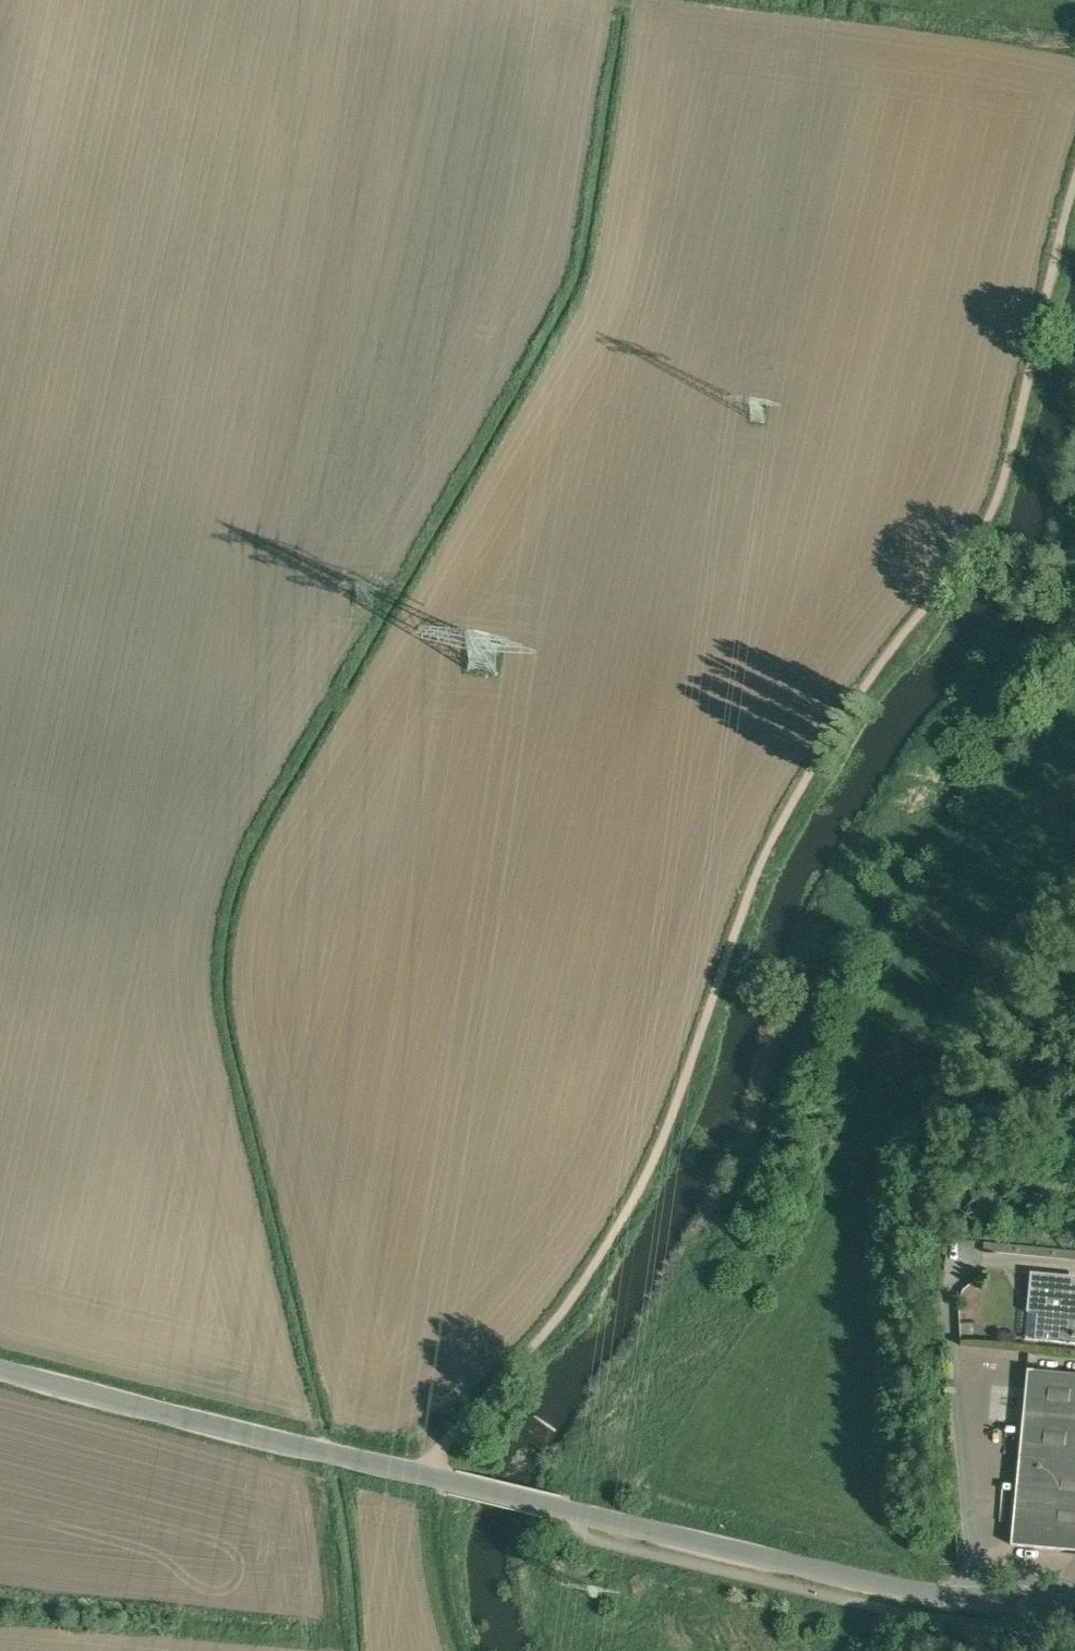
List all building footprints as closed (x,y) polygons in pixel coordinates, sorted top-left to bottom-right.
[(1068,1282),(1069,1275),(1034,1272),(1031,1311),(1051,1313),(1048,1339),(1074,1342),(1074,1282),(1068,1282)] [(1026,1338),(1037,1339),(1039,1313),(1029,1312),(1026,1338)] [(1031,1369),(1030,1380),(1014,1542),(1013,1545),(1021,1546),(1074,1551),(1074,1373),(1031,1369)]
